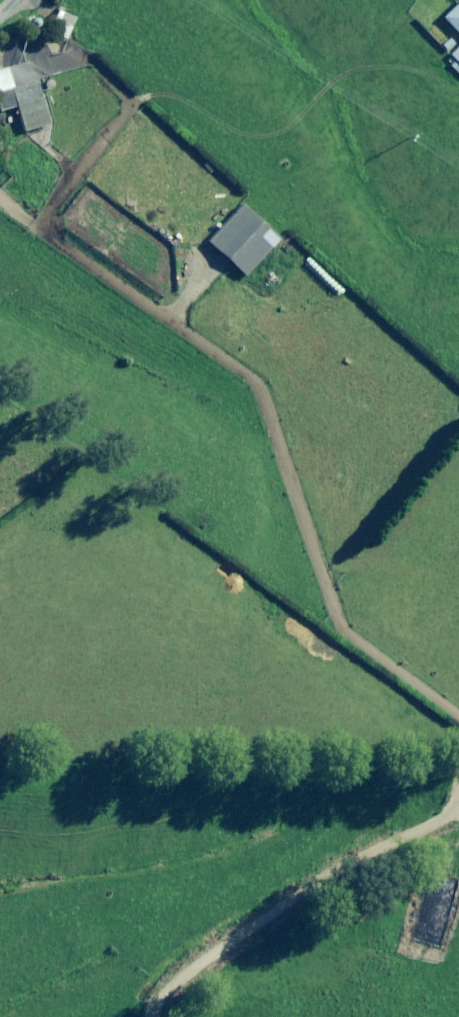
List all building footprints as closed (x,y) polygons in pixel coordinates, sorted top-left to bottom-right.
[(442,19),(458,37),(458,2),(442,19)] [(74,18),(62,13),(53,34),(65,40),(74,18)] [(447,55),(458,67),(458,44),(447,55)] [(0,71),(0,113),(16,108),(22,133),(49,126),(38,84),(35,85),(29,63),(0,71)] [(241,207),(207,243),(244,277),(278,241),(241,207)]
